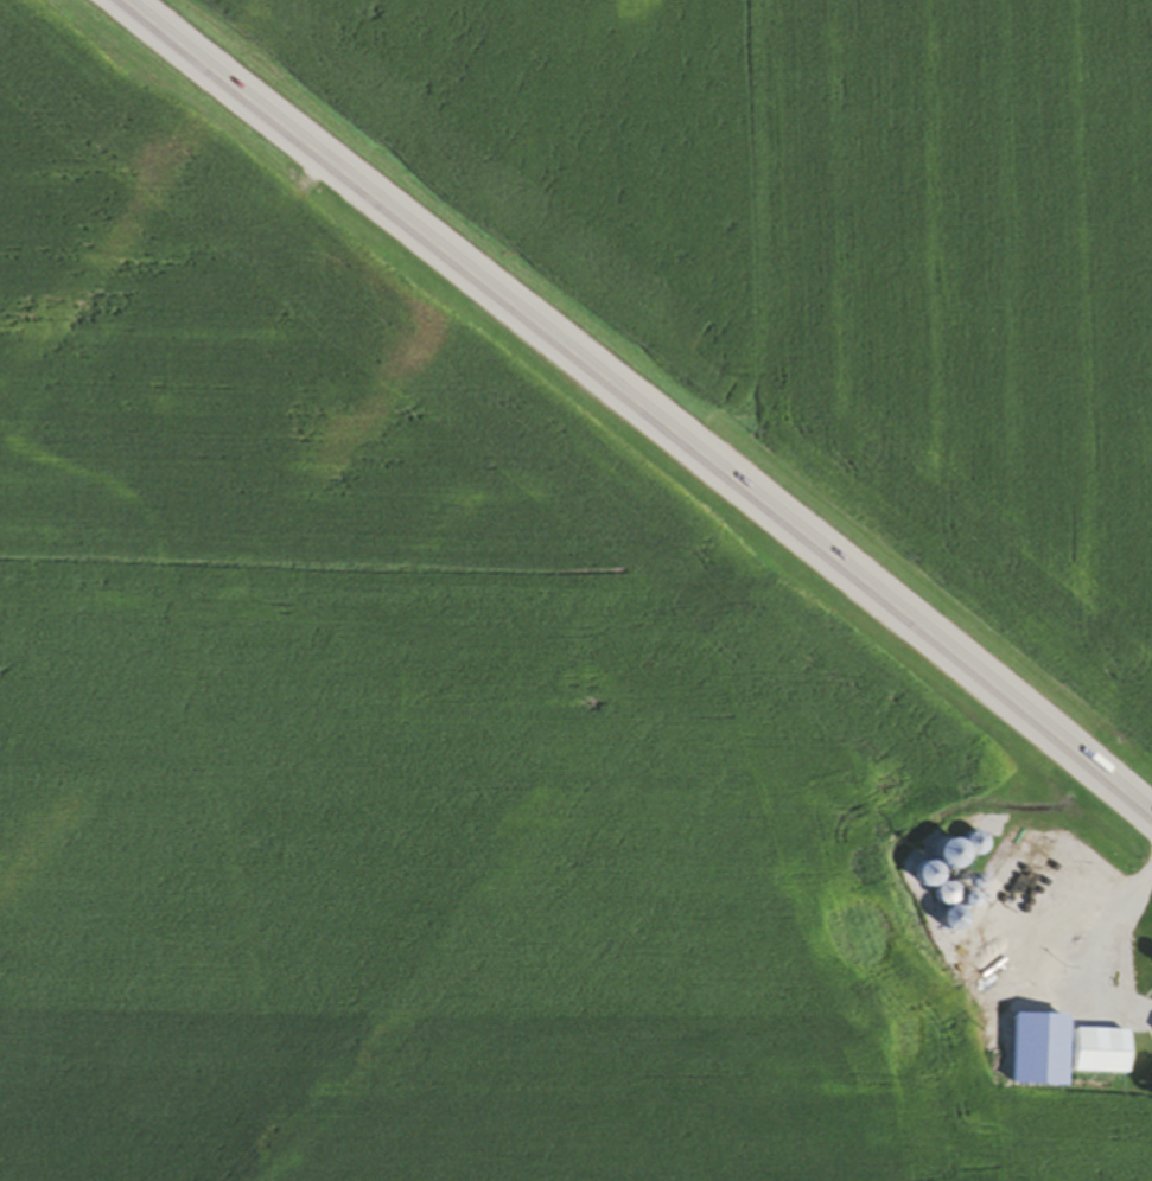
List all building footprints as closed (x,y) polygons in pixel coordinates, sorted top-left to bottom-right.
[(971,839),(963,842),(967,856),(976,853),(971,839)] [(1000,1029),(998,1073),(1118,1077),(1120,1034),(1000,1029)]
